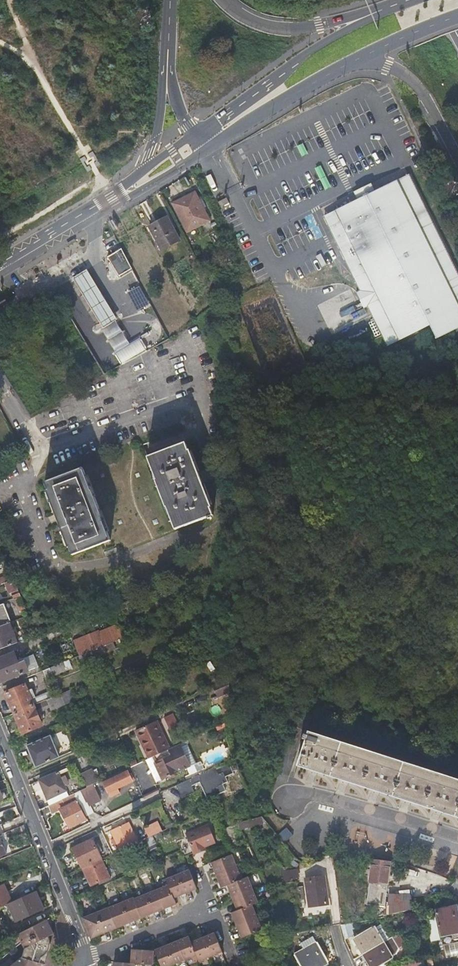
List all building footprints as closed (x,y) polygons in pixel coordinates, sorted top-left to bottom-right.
[(323,215),(360,291),(357,293),(364,307),(367,305),(388,348),(430,327),(436,339),(457,329),(457,275),(409,174),(375,191),(371,183),(353,192),(357,199),(323,215)] [(172,202),(177,213),(182,223),(188,221),(191,227),(206,220),(193,192),(172,202)] [(227,198),(218,202),(221,207),(229,203),(227,198)] [(160,249),(168,245),(177,240),(166,216),(148,225),(160,249)] [(185,230),(191,227),(188,221),(182,223),(185,230)] [(131,268),(120,249),(107,256),(118,276),(131,268)] [(88,273),(73,282),(75,285),(103,327),(114,320),(116,319),(91,277),(88,273)] [(139,310),(150,304),(140,285),(129,291),(139,310)] [(103,327),(101,329),(107,338),(114,348),(116,352),(130,344),(127,340),(120,329),(114,320),(103,327)] [(122,365),(147,350),(144,346),(139,338),(130,344),(116,352),(115,353),(120,361),(122,365)] [(210,384),(212,388),(214,392),(224,388),(220,379),(210,384)] [(185,444),(182,436),(144,452),(152,473),(150,474),(161,502),(163,502),(171,524),(204,511),(204,513),(209,511),(208,509),(211,508),(208,501),(209,501),(187,444),(185,444)] [(82,462),(43,477),(46,486),(44,486),(66,542),(68,541),(71,549),(109,534),(101,513),(103,512),(92,483),(90,484),(82,462)] [(2,588),(0,583),(4,582),(13,578),(11,574),(0,579),(0,589),(2,588)] [(20,595),(13,578),(4,582),(8,593),(11,592),(14,597),(20,595)] [(14,597),(22,616),(27,613),(20,595),(14,597)] [(10,618),(4,603),(0,605),(0,623),(10,618)] [(78,638),(83,650),(96,645),(101,642),(123,633),(118,620),(95,630),(94,628),(83,633),(84,635),(78,638)] [(2,646),(16,641),(11,631),(8,632),(4,623),(0,624),(0,647),(2,646)] [(96,645),(99,652),(105,650),(101,642),(96,645)] [(96,645),(83,650),(87,658),(99,652),(96,645)] [(209,665),(223,658),(219,648),(205,655),(209,665)] [(26,665),(24,661),(18,663),(13,651),(0,656),(0,675),(2,680),(28,669),(26,665)] [(66,667),(64,663),(63,659),(43,668),(47,675),(66,667)] [(95,676),(97,680),(99,684),(110,680),(106,671),(95,676)] [(14,712),(51,696),(48,689),(35,695),(32,686),(27,688),(24,683),(5,691),(14,712)] [(69,688),(51,696),(14,712),(17,719),(15,720),(16,723),(18,722),(23,732),(42,723),(40,718),(45,716),(43,712),(38,715),(37,712),(50,706),(51,708),(73,698),(69,688)] [(151,754),(167,746),(153,719),(133,729),(140,742),(143,741),(150,754),(151,754)] [(303,738),(303,741),(305,741),(296,766),(457,818),(457,780),(308,732),(307,736),(304,735),(303,738)] [(36,737),(36,738),(37,739),(27,743),(37,766),(60,755),(49,733),(44,735),(43,734),(36,737)] [(146,756),(150,754),(143,741),(140,742),(146,756)] [(170,752),(167,746),(151,754),(162,776),(189,764),(180,747),(170,752)] [(199,778),(203,786),(207,795),(221,789),(218,783),(226,778),(224,773),(232,769),(227,760),(216,765),(215,764),(176,782),(181,794),(194,788),(191,782),(199,778)] [(63,797),(69,793),(64,783),(67,781),(64,774),(61,776),(59,773),(66,770),(64,766),(39,779),(49,800),(38,805),(39,808),(46,805),(63,797)] [(84,772),(90,783),(91,783),(95,781),(98,779),(93,768),(84,772)] [(108,790),(108,792),(109,793),(114,791),(112,788),(132,779),(129,771),(127,772),(125,769),(102,781),(107,791),(108,790)] [(91,783),(90,783),(79,789),(85,800),(80,802),(86,815),(94,811),(87,799),(97,794),(91,783)] [(70,826),(86,818),(76,798),(65,803),(63,797),(46,805),(49,811),(61,805),(70,826)] [(263,816),(241,822),(243,830),(265,825),(263,816)] [(145,825),(149,835),(162,829),(157,819),(145,825)] [(112,838),(114,840),(115,843),(117,842),(120,848),(137,840),(127,821),(111,829),(115,837),(112,838)] [(214,840),(206,822),(184,832),(192,851),(203,846),(202,844),(214,840)] [(285,842),(294,835),(287,827),(278,835),(285,842)] [(77,858),(81,867),(101,857),(98,851),(101,850),(98,842),(95,843),(92,837),(72,847),(76,855),(73,856),(75,859),(77,858)] [(245,929),(248,935),(263,929),(253,904),(259,901),(250,877),(244,879),(234,854),(218,860),(220,867),(218,867),(220,874),(223,881),(226,879),(228,885),(230,885),(234,883),(236,888),(234,889),(237,896),(240,903),(242,902),(244,907),(240,909),(237,910),(240,916),(237,917),(240,924),(242,930),(245,929)] [(101,857),(81,867),(89,884),(99,880),(100,883),(110,878),(101,857)] [(388,877),(391,878),(394,878),(395,872),(388,870),(389,863),(372,860),(365,905),(383,907),(388,877)] [(192,889),(198,886),(191,869),(167,878),(170,885),(135,898),(135,897),(83,918),(91,937),(98,934),(97,930),(103,928),(108,926),(110,929),(117,927),(117,926),(122,924),(121,920),(129,917),(134,915),(135,918),(143,915),(148,913),(147,910),(152,908),(158,905),(160,909),(165,906),(170,904),(169,900),(175,898),(174,896),(181,893),(179,890),(185,888),(190,886),(192,889)] [(218,875),(223,887),(228,885),(226,879),(223,881),(220,874),(218,875)] [(309,907),(318,906),(327,905),(322,878),(304,881),(309,907)] [(12,902),(4,884),(0,886),(0,907),(12,902)] [(175,898),(187,893),(185,888),(179,890),(181,893),(174,896),(175,898)] [(12,902),(16,910),(20,919),(43,907),(36,890),(12,902)] [(388,913),(414,912),(413,893),(387,894),(388,913)] [(235,897),(240,909),(244,907),(242,902),(240,903),(237,896),(235,897)] [(166,909),(178,904),(175,898),(169,900),(170,904),(165,906),(166,909)] [(152,908),(154,913),(166,909),(165,906),(160,909),(158,905),(152,908)] [(457,927),(457,923),(457,919),(454,906),(433,912),(440,936),(457,931),(457,928),(457,927)] [(143,918),(154,913),(152,908),(147,910),(148,913),(143,915),(143,918)] [(103,928),(105,933),(131,922),(129,917),(121,920),(122,924),(117,926),(117,927),(110,929),(108,926),(103,928)] [(53,933),(46,920),(18,935),(25,949),(27,948),(29,951),(27,953),(28,955),(40,959),(41,957),(42,957),(43,956),(46,953),(47,952),(49,949),(49,945),(50,942),(48,936),(53,933)] [(351,933),(350,928),(349,923),(340,925),(342,937),(349,936),(351,933)] [(237,924),(242,938),(248,935),(245,929),(242,930),(240,924),(237,924)] [(353,937),(363,954),(382,942),(373,926),(363,931),(353,937)] [(92,938),(105,933),(103,928),(97,930),(98,934),(91,937),(92,938)] [(223,952),(215,933),(209,935),(211,939),(199,943),(198,939),(192,942),(191,940),(185,943),(192,959),(197,956),(199,961),(223,952)] [(198,939),(199,943),(211,939),(209,935),(198,939)] [(319,947),(311,935),(299,942),(302,948),(293,954),(300,965),(317,965),(327,960),(319,947)] [(363,954),(370,965),(380,965),(392,959),(391,957),(396,954),(398,948),(392,937),(382,942),(363,954)] [(175,947),(163,951),(161,947),(156,949),(162,965),(173,965),(192,959),(185,943),(184,938),(173,942),(175,947)] [(161,947),(163,951),(175,947),(173,942),(161,947)] [(446,957),(457,956),(457,942),(445,943),(446,957)] [(25,949),(21,958),(27,960),(28,958),(33,960),(33,961),(39,963),(40,959),(28,955),(27,953),(29,951),(27,948),(25,949)] [(140,950),(136,949),(135,957),(138,957),(138,964),(145,964),(154,965),(155,951),(140,950)] [(21,958),(11,965),(39,965),(40,964),(39,963),(33,961),(33,960),(28,958),(27,960),(21,958)]
